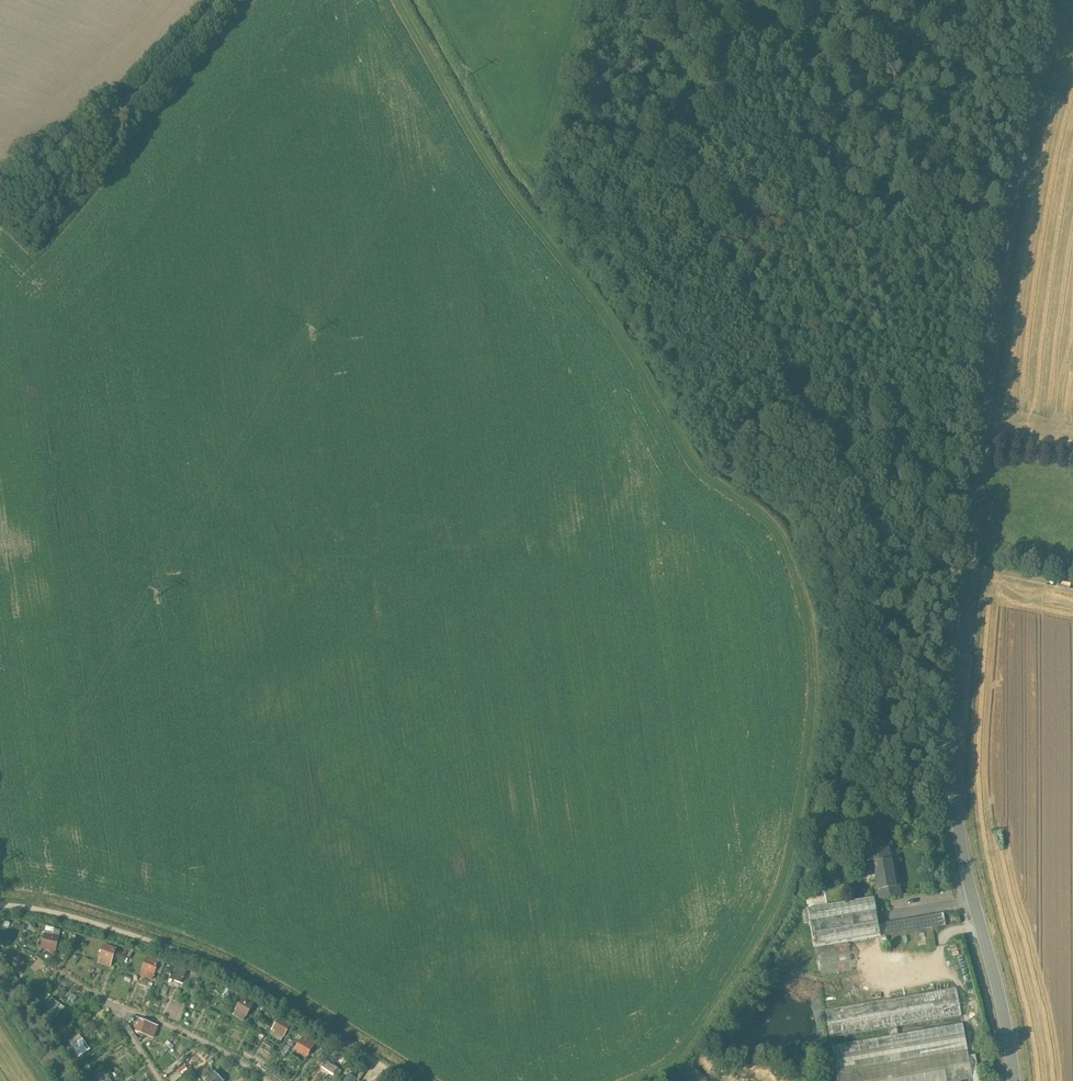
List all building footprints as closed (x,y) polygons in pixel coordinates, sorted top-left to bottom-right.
[(891,867),(888,850),(868,853),(871,871),(875,870),(880,899),(900,896),(895,866),(891,867)] [(808,910),(814,948),(881,936),(879,925),(874,898),(846,903),(843,886),(824,889),(827,906),(808,910)] [(944,915),(879,925),(881,936),(946,926),(944,915)] [(815,948),(820,976),(951,954),(946,926),(815,948)] [(57,942),(45,939),(43,947),(44,947),(44,946),(55,949),(56,950),(57,942)] [(115,952),(103,948),(101,955),(102,955),(103,953),(107,954),(105,960),(112,962),(115,952)] [(140,975),(153,979),(157,968),(144,964),(140,975)] [(185,975),(173,970),(170,978),(171,978),(181,982),(181,983),(182,983),(185,975)] [(977,1078),(974,1056),(971,1056),(966,1023),(899,1032),(898,1025),(962,1016),(958,989),(826,1008),(830,1041),(833,1041),(839,1080),(958,1080),(977,1078)] [(60,1004),(53,999),(46,1009),(52,1014),(53,1013),(52,1013),(59,1004),(60,1004)] [(251,1009),(241,1003),(236,1010),(237,1010),(247,1015),(247,1016),(251,1009)] [(289,1029),(278,1022),(273,1030),(274,1030),(284,1036),(283,1037),(284,1037),(289,1029)] [(70,1040),(81,1056),(92,1049),(82,1033),(70,1040)] [(314,1045),(303,1039),(299,1046),(309,1052),(310,1052),(314,1045)] [(338,1067),(325,1061),(322,1069),(334,1074),(335,1075),(338,1067)] [(95,1078),(95,1079),(97,1080),(105,1080),(110,1077),(105,1070),(105,1071),(95,1078)] [(344,1080),(356,1080),(358,1077),(350,1072),(344,1080)]
